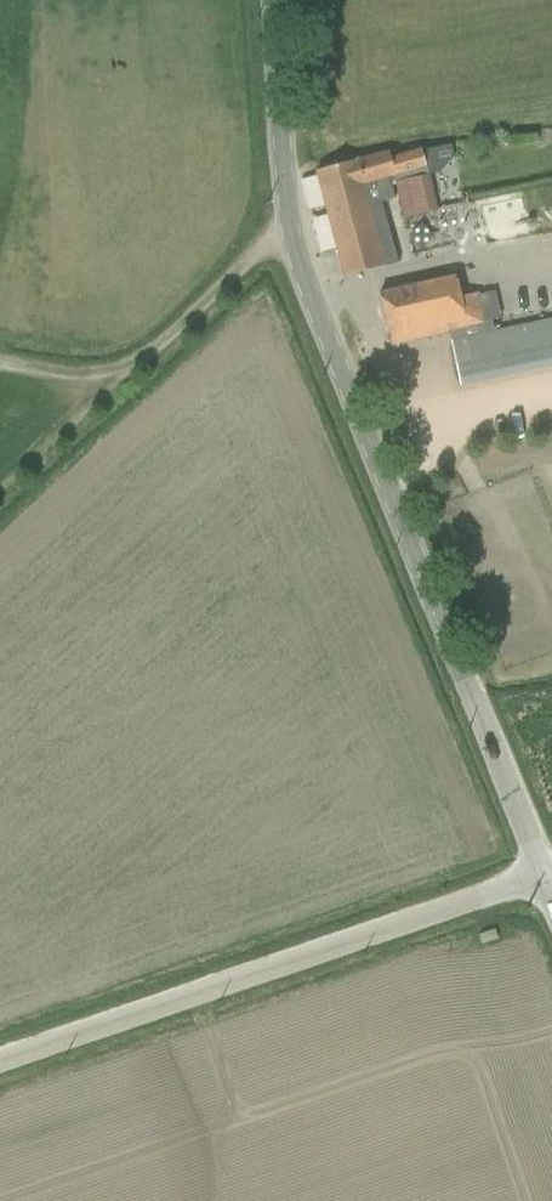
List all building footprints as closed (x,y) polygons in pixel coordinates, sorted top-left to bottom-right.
[(391,150),(339,164),(316,170),(344,276),(397,262),(381,201),(392,198),(388,183),(393,182),(402,219),(437,210),(427,173),(421,150),(393,157),(391,150)] [(509,233),(503,180),(451,187),(453,202),(467,200),(472,237),(509,233)] [(453,276),(402,287),(379,293),(389,337),(391,345),(486,323),(478,291),(457,296),(453,276)] [(493,332),(451,340),(460,384),(551,365),(551,319),(493,332)] [(494,930),(476,935),(479,944),(496,939),(494,930)]
